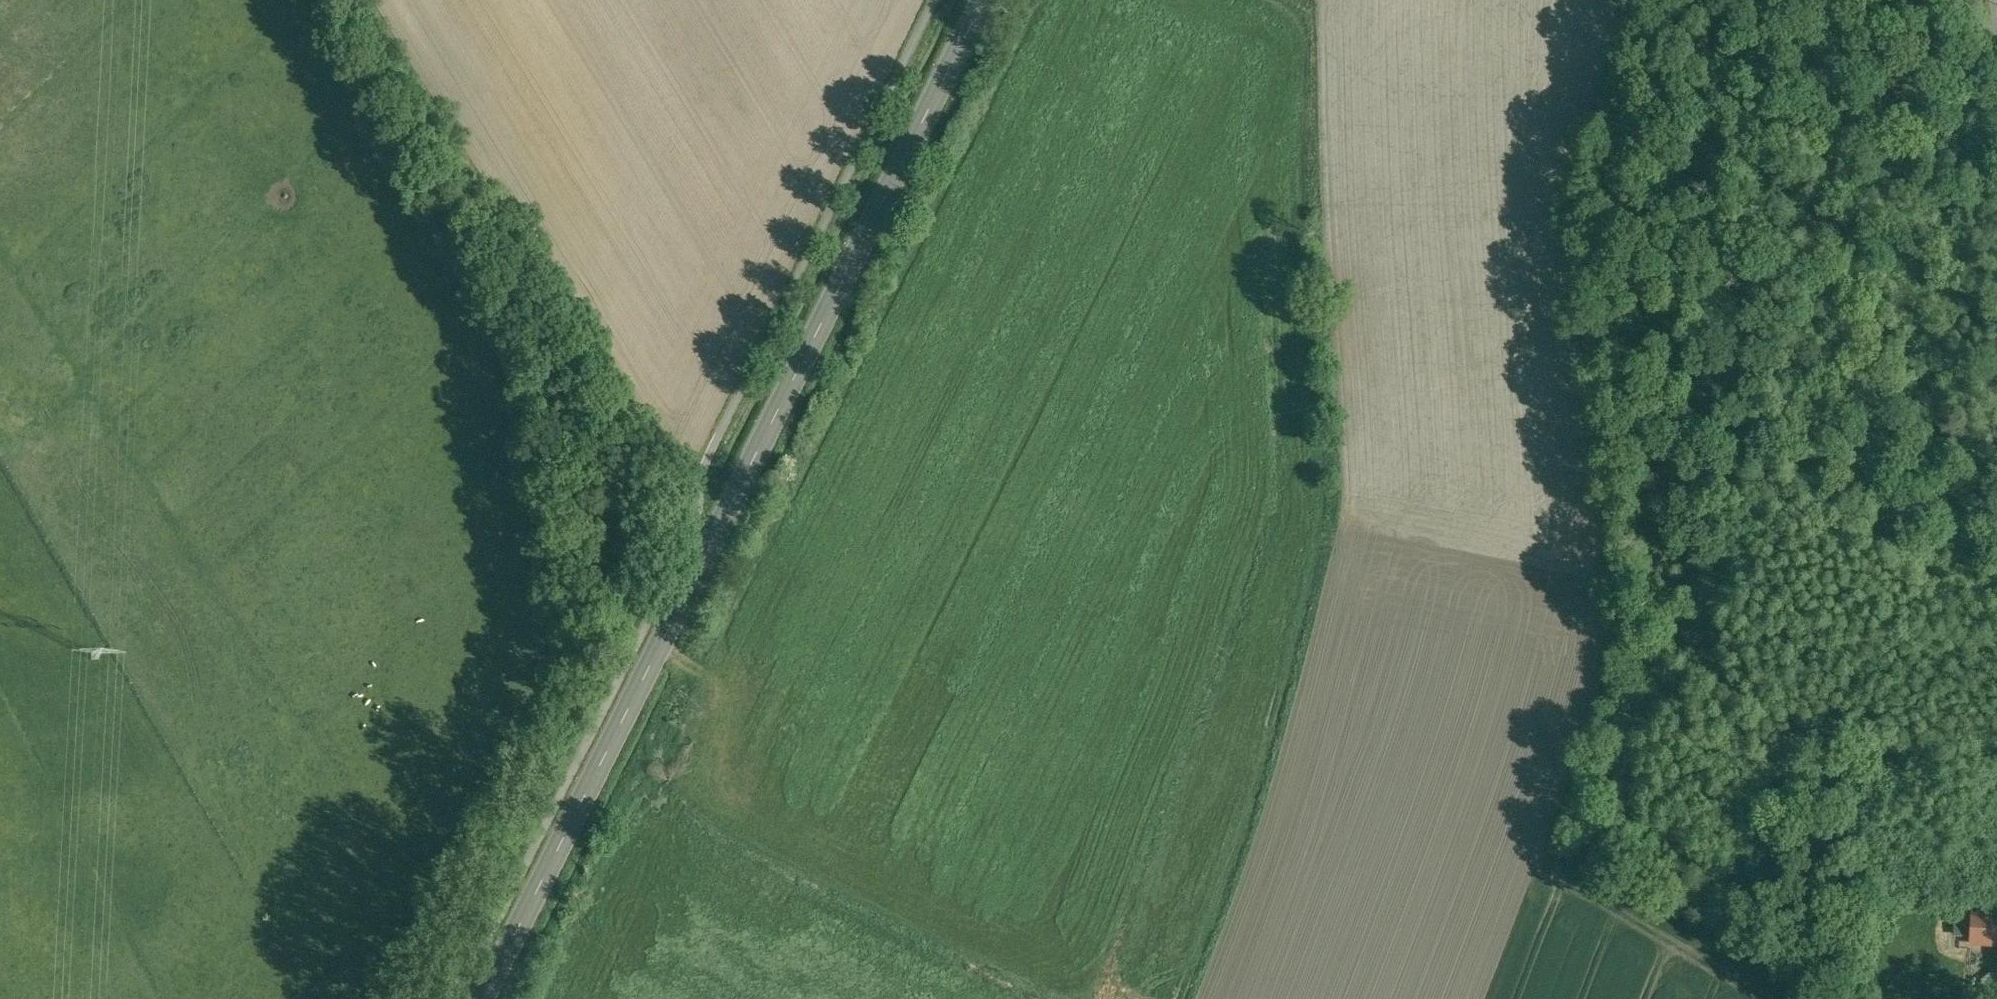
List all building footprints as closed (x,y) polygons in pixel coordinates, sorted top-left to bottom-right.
[(1972,942),(1996,943),(1996,916),(1973,915),(1972,942)]
